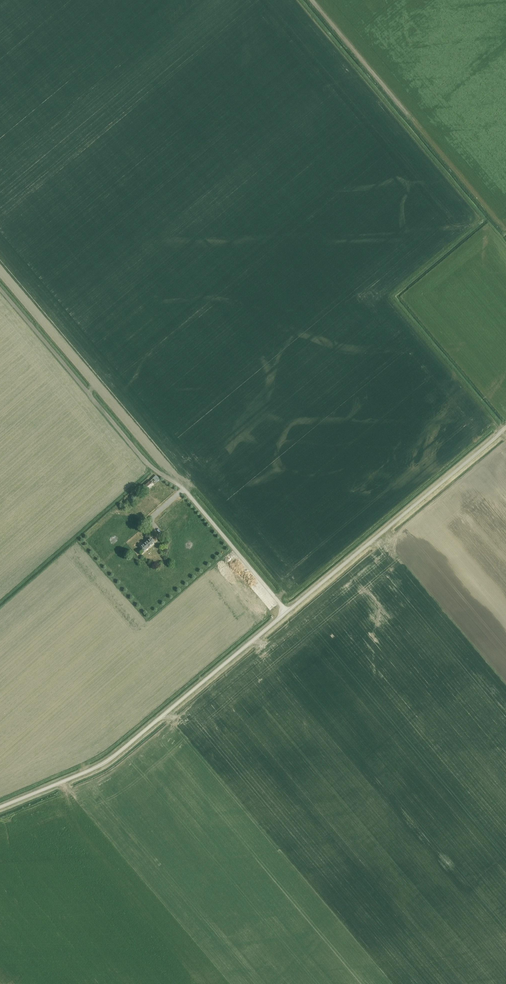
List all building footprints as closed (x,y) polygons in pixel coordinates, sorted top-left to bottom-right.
[(142,487),(146,492),(154,485),(151,481),(145,486),(144,485),(142,487)] [(137,552),(140,555),(155,543),(151,538),(141,547),(141,548),(137,552)]
